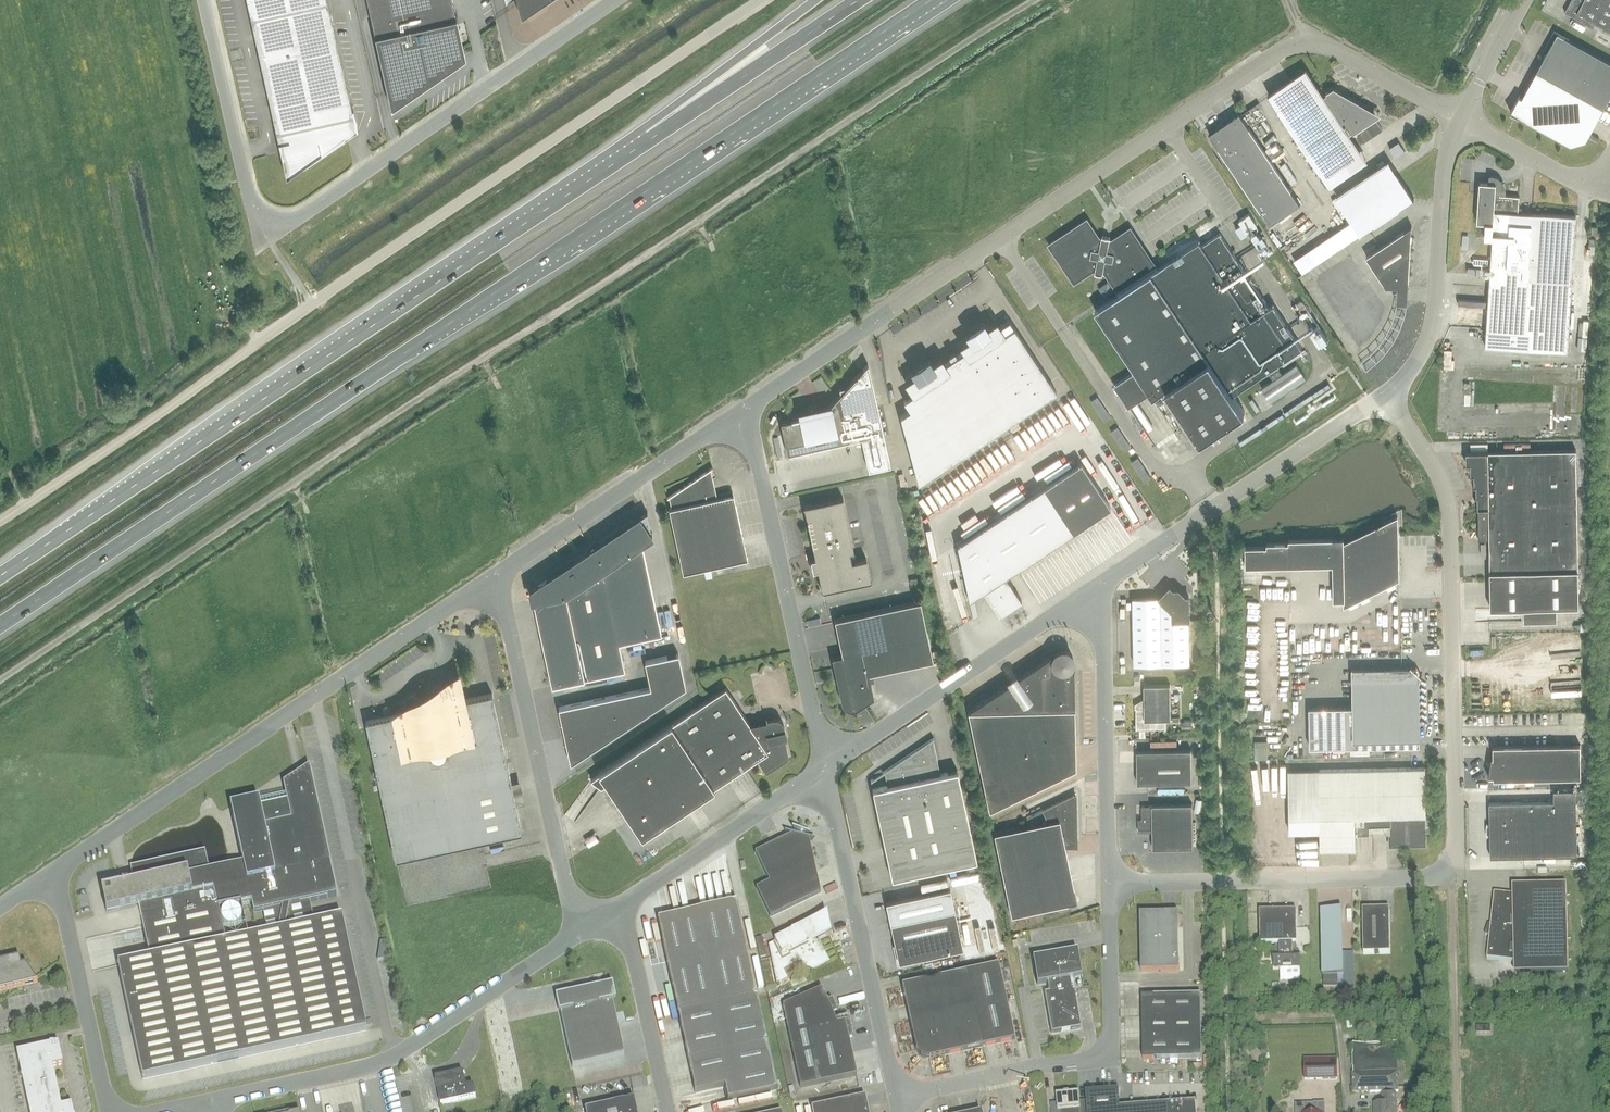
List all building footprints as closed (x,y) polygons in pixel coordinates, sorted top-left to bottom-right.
[(268,94),(271,94),(279,131),(276,131),(279,142),(282,141),(288,171),(336,138),(337,143),(348,135),(347,131),(355,125),(353,115),(354,115),(328,0),(247,0),(268,94)] [(391,106),(437,75),(434,62),(465,56),(452,0),(367,0),(391,106)] [(521,16),(544,0),(518,0),(521,16)] [(1565,12),(1598,31),(1601,26),(1609,31),(1609,0),(1583,0),(1582,0),(1581,0),(1580,2),(1575,4),(1574,0),(1572,0),(1565,12)] [(1548,49),(1536,70),(1603,108),(1609,96),(1609,62),(1554,31),(1545,48),(1548,49)] [(1585,141),(1603,108),(1536,70),(1521,97),(1518,96),(1509,111),(1570,145),(1585,141)] [(1378,115),(1346,96),(1334,89),(1327,93),(1328,94),(1323,97),(1306,71),(1269,96),(1329,185),(1363,162),(1355,149),(1357,148),(1348,135),(1353,132),(1378,115)] [(1248,192),(1278,171),(1239,113),(1209,134),(1248,192)] [(1399,142),(1389,148),(1396,158),(1405,151),(1399,142)] [(1394,177),(1386,164),(1337,197),(1361,233),(1414,198),(1412,199),(1396,175),(1394,177)] [(1300,204),(1278,171),(1248,192),(1269,225),(1300,204)] [(1485,347),(1568,353),(1576,216),(1521,213),(1521,208),(1519,208),(1519,196),(1504,195),(1504,194),(1505,193),(1505,191),(1505,190),(1504,189),(1504,187),(1503,185),(1502,184),(1502,183),(1500,181),(1499,180),(1497,179),(1495,178),(1493,177),(1491,177),(1491,183),(1480,182),(1477,222),(1486,223),(1485,237),(1492,238),(1485,347)] [(1233,394),(1267,372),(1273,381),(1261,388),(1271,403),(1306,379),(1296,365),(1282,374),(1276,365),(1302,348),(1273,304),(1269,307),(1220,234),(1202,245),(1199,241),(1156,270),(1130,231),(1112,243),(1109,242),(1110,238),(1102,236),(1101,241),(1099,240),(1087,222),(1051,245),(1075,280),(1093,268),(1096,269),(1095,273),(1103,275),(1104,270),(1106,271),(1121,293),(1095,310),(1136,371),(1114,386),(1129,408),(1150,393),(1153,397),(1166,389),(1201,441),(1245,412),(1233,394)] [(1409,287),(1412,227),(1367,257),(1386,286),(1409,287)] [(954,352),(952,353),(1002,429),(1057,392),(1015,328),(1014,328),(1009,320),(1000,326),(986,335),(986,334),(977,340),(977,341),(956,355),(954,352)] [(1322,344),(1328,341),(1318,325),(1312,329),(1312,330),(1310,331),(1319,345),(1321,343),(1322,344)] [(900,415),(918,484),(1002,429),(952,353),(949,355),(951,358),(931,372),(930,371),(921,377),(921,378),(908,387),(912,394),(903,400),(909,409),(900,415)] [(788,454),(861,438),(869,470),(890,465),(883,433),(868,364),(863,369),(847,387),(839,389),(841,394),(823,413),(780,422),(788,454)] [(1574,380),(1549,381),(1550,434),(1575,434),(1574,380)] [(1576,450),(1466,453),(1466,464),(1470,464),(1471,475),(1474,475),(1474,486),(1476,486),(1477,497),(1478,497),(1478,541),(1489,540),(1490,573),(1491,608),(1523,608),(1524,622),(1557,621),(1557,607),(1579,607),(1578,571),(1576,450)] [(1133,461),(1147,480),(1153,475),(1140,456),(1133,461)] [(1005,576),(1074,530),(1110,506),(1080,462),(957,544),(969,600),(983,591),(999,615),(1021,600),(1005,576)] [(683,573),(709,567),(748,559),(733,494),(717,498),(711,470),(713,468),(712,468),(667,498),(669,497),(671,508),(669,509),(683,573)] [(861,582),(869,580),(865,559),(851,562),(849,551),(853,550),(842,498),(843,498),(842,497),(803,506),(803,507),(804,507),(815,558),(810,559),(813,571),(818,570),(822,590),(821,590),(821,591),(861,582)] [(647,512),(647,511),(530,589),(530,590),(534,587),(536,589),(538,599),(532,600),(532,601),(533,601),(552,687),(625,671),(619,644),(661,635),(641,543),(652,536),(652,535),(651,535),(646,513),(647,512)] [(1289,540),(1289,544),(1267,544),(1267,547),(1246,548),(1246,568),(1333,566),(1333,602),(1344,601),(1344,606),(1399,580),(1398,517),(1344,543),(1344,539),(1289,540)] [(1134,665),(1138,664),(1189,663),(1188,619),(1189,619),(1189,597),(1180,597),(1170,588),(1160,598),(1133,599),(1134,665)] [(920,601),(889,608),(834,620),(842,655),(832,657),(841,700),(841,701),(842,702),(842,703),(842,704),(843,705),(844,706),(845,707),(847,708),(848,709),(849,709),(851,709),(853,709),(854,709),(856,709),(857,708),(874,697),(869,674),(933,660),(920,601)] [(989,812),(1075,769),(1073,678),(1073,671),(1070,668),(1071,667),(1071,666),(1072,665),(1072,664),(1073,662),(1073,661),(1073,659),(1073,658),(1072,657),(1072,656),(1072,655),(1071,654),(1070,653),(1069,652),(1068,651),(1067,650),(1066,650),(1064,650),(1063,649),(1062,649),(1060,649),(1059,650),(1057,650),(1056,651),(1055,652),(1054,653),(1053,654),(1053,655),(1052,656),(1052,657),(1051,658),(1047,657),(1041,662),(1041,661),(967,711),(989,812)] [(570,763),(686,687),(678,654),(645,661),(651,688),(558,708),(570,763)] [(1310,748),(1420,746),(1418,676),(1410,669),(1353,670),(1353,669),(1352,669),(1353,707),(1309,708),(1310,748)] [(1144,700),(1136,705),(1136,730),(1167,729),(1166,720),(1171,720),(1170,685),(1144,685),(1144,700)] [(726,688),(598,773),(599,773),(591,779),(601,787),(606,784),(642,838),(714,789),(714,788),(758,759),(766,771),(789,756),(784,737),(786,737),(784,725),(782,722),(780,720),(778,718),(775,718),(772,718),(766,719),(767,721),(750,724),(726,688)] [(492,694),(365,721),(396,859),(522,832),(492,694)] [(892,879),(977,860),(957,770),(940,774),(933,740),(934,739),(933,738),(882,773),(883,773),(884,773),(887,786),(872,789),(892,879)] [(1257,758),(1270,758),(1270,739),(1257,739),(1257,758)] [(1494,780),(1581,778),(1580,745),(1493,747),(1493,758),(1492,757),(1488,777),(1489,777),(1494,777),(1494,780)] [(1191,750),(1137,751),(1137,766),(1137,784),(1149,784),(1149,783),(1192,783),(1191,750)] [(112,889),(102,891),(106,913),(117,910),(138,906),(150,958),(118,965),(143,1079),(366,1031),(341,917),(314,923),(267,933),(225,942),(218,910),(251,903),(254,914),(263,912),(310,902),(337,896),(318,807),(318,806),(314,790),(312,777),(311,778),(309,767),(282,784),(285,796),(259,802),(259,801),(230,807),(243,863),(209,870),(205,852),(130,868),(134,884),(112,889)] [(1426,815),(1425,768),(1319,770),(1320,851),(1356,850),(1355,828),(1390,827),(1391,845),(1425,844),(1424,815),(1426,815)] [(1553,791),(1553,802),(1489,803),(1490,824),(1487,824),(1487,836),(1490,836),(1490,857),(1577,855),(1576,790),(1553,791)] [(1011,915),(1069,903),(1076,901),(1064,844),(1077,844),(1076,793),(1042,810),(1048,822),(994,834),(1011,915)] [(1138,819),(1138,832),(1153,832),(1153,849),(1193,848),(1192,804),(1152,805),(1152,806),(1142,806),(1142,819),(1138,819)] [(769,882),(755,888),(770,917),(820,893),(808,839),(804,838),(805,833),(798,831),(797,836),(791,835),(754,853),(769,882)] [(508,857),(486,862),(488,872),(510,867),(508,857)] [(510,867),(488,872),(490,881),(512,876),(510,867)] [(454,869),(432,874),(434,883),(456,879),(454,869)] [(432,874),(413,878),(417,897),(436,893),(434,883),(432,874)] [(512,876),(490,881),(492,891),(514,886),(512,876)] [(456,879),(434,883),(436,893),(458,888),(456,879)] [(1517,973),(1568,972),(1566,885),(1515,886),(1514,895),(1494,893),(1487,959),(1517,962),(1517,973)] [(514,886),(492,891),(494,900),(516,895),(514,886)] [(458,888),(436,893),(439,905),(460,900),(458,888)] [(886,902),(890,924),(895,945),(893,945),(897,965),(909,962),(909,960),(963,949),(950,888),(886,902)] [(436,893),(417,897),(420,909),(439,905),(436,893)] [(516,895),(494,900),(496,910),(518,905),(516,895)] [(657,920),(678,1013),(757,996),(736,903),(657,920)] [(439,905),(420,909),(422,922),(442,917),(439,905)] [(518,905),(496,910),(498,919),(520,915),(518,905)] [(1390,954),(1389,909),(1363,910),(1363,954),(1390,954)] [(1322,976),(1343,976),(1342,910),(1320,910),(1322,976)] [(1296,911),(1259,912),(1260,944),(1280,944),(1293,944),(1297,944),(1296,911)] [(1178,913),(1168,914),(1164,914),(1164,916),(1142,917),(1143,960),(1141,961),(1141,972),(1179,971),(1178,913)] [(442,917),(422,922),(425,934),(444,930),(442,917)] [(824,958),(818,946),(815,939),(825,934),(817,919),(791,932),(774,940),(775,942),(768,945),(776,984),(787,979),(782,968),(803,957),(808,969),(823,961),(822,959),(824,958)] [(466,925),(444,930),(447,942),(468,937),(466,925)] [(444,930),(425,934),(428,946),(447,942),(444,930)] [(447,942),(428,946),(430,959),(450,954),(447,942)] [(1280,953),(1274,953),(1274,968),(1300,968),(1299,952),(1293,952),(1293,944),(1280,944),(1280,953)] [(1073,989),(1071,989),(1069,979),(1081,977),(1077,950),(1032,958),(1037,985),(1047,983),(1049,993),(1044,994),(1051,1033),(1080,1028),(1073,989)] [(450,954),(430,959),(433,971),(452,967),(450,954)] [(37,982),(25,964),(21,965),(19,957),(0,962),(0,991),(37,982)] [(928,1058),(983,1047),(1014,1040),(998,965),(902,986),(915,1046),(916,1050),(917,1053),(918,1055),(920,1056),(922,1057),(923,1058),(925,1058),(926,1059),(928,1058)] [(611,985),(608,985),(556,997),(572,1067),(624,1056),(612,1000),(614,999),(611,985)] [(821,989),(818,991),(782,1007),(800,1088),(856,1076),(848,1040),(852,1039),(847,1018),(835,1021),(832,1014),(837,1012),(826,1000),(822,1003),(821,989)] [(1142,1018),(1201,1017),(1201,995),(1142,997),(1142,1018)] [(678,1013),(689,1063),(767,1046),(757,996),(678,1013)] [(1202,1038),(1201,1017),(1142,1018),(1142,1039),(1202,1038)] [(1202,1059),(1202,1038),(1142,1039),(1143,1060),(1202,1059)] [(56,1084),(53,1067),(63,1065),(58,1043),(16,1052),(29,1111),(73,1111),(71,1104),(61,1107),(56,1084)] [(1398,1092),(1397,1043),(1352,1044),(1353,1093),(1398,1092)] [(777,1090),(767,1046),(689,1063),(695,1094),(725,1087),(728,1101),(777,1090)] [(1337,1061),(1304,1061),(1304,1080),(1337,1079),(1337,1061)] [(464,1072),(450,1075),(450,1072),(449,1073),(449,1075),(434,1078),(440,1105),(475,1097),(472,1085),(465,1087),(462,1073),(464,1072)] [(1120,1089),(1087,1092),(1088,1101),(1080,1101),(1079,1093),(1069,1093),(1069,1092),(1064,1093),(1064,1094),(1056,1095),(1057,1103),(1050,1103),(1051,1111),(1196,1111),(1196,1102),(1121,1107),(1120,1089)] [(1396,1094),(1382,1094),(1382,1104),(1374,1104),(1374,1111),(1396,1111),(1396,1094)] [(852,1111),(868,1111),(865,1096),(849,1100),(852,1111)] [(633,1099),(585,1110),(585,1111),(636,1111),(633,1099)] [(849,1100),(811,1108),(812,1111),(852,1111),(849,1100)] [(1315,1104),(1295,1104),(1296,1111),(1315,1111),(1315,1104)]
